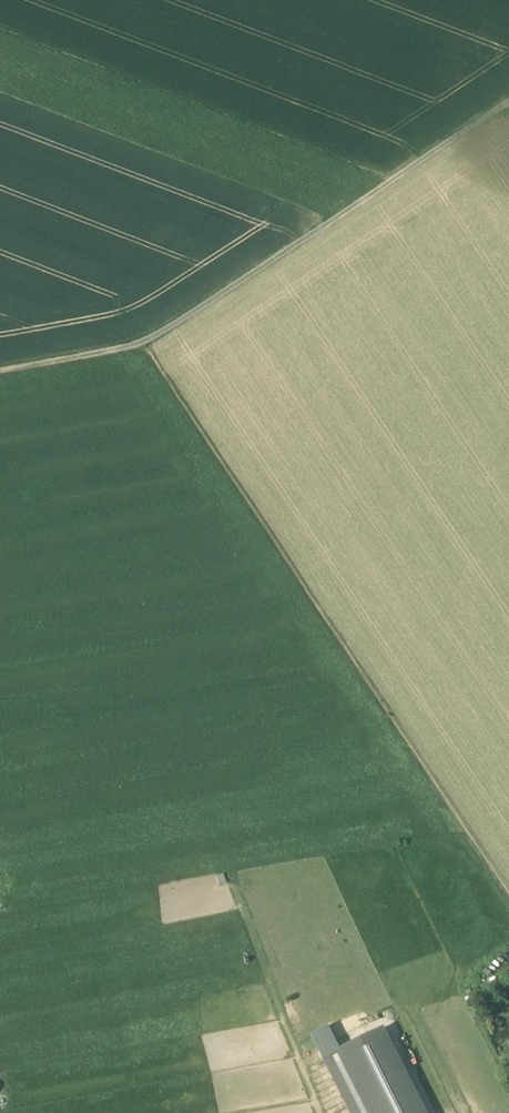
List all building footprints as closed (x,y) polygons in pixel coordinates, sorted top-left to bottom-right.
[(384,1029),(324,1058),(352,1112),(426,1112),(384,1029)]
